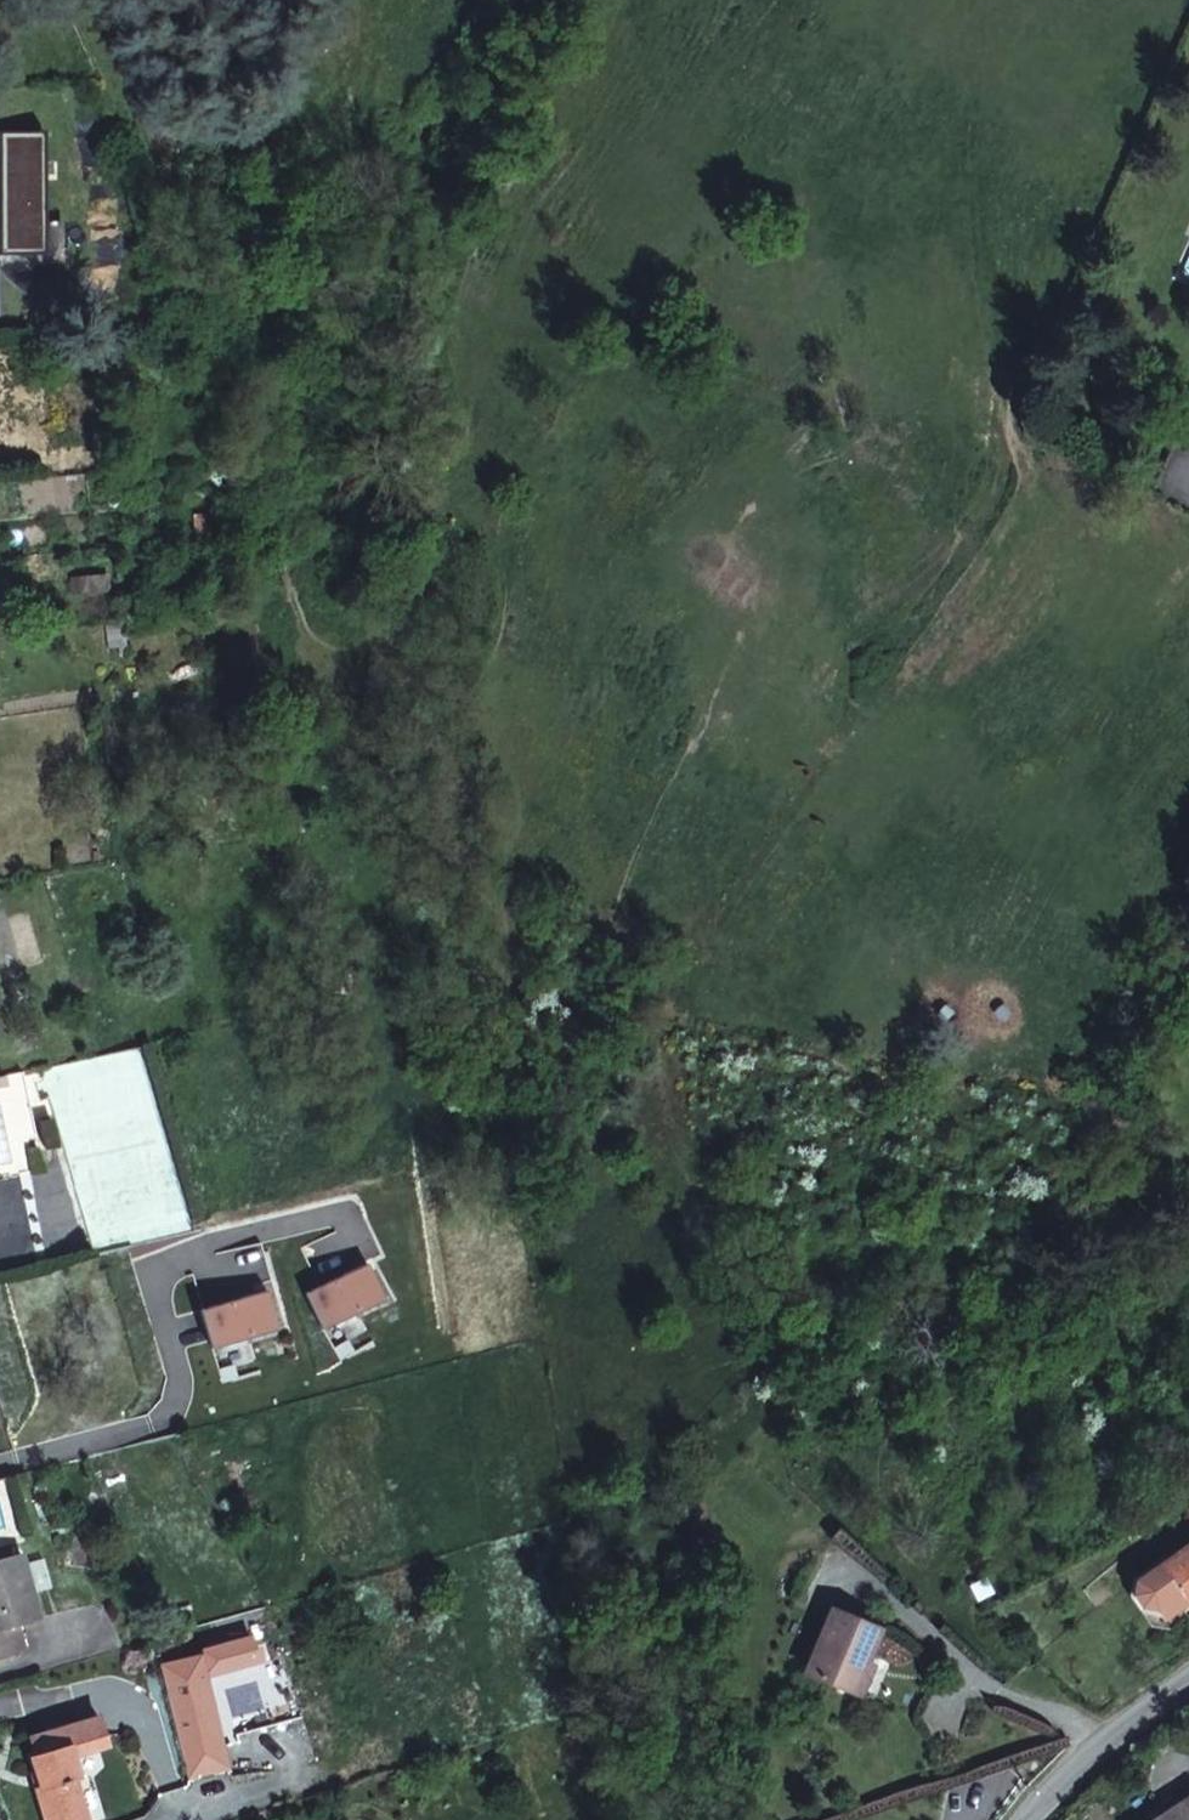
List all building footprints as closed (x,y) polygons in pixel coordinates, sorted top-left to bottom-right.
[(1164,1570),(1188,1603),(1188,1551),(1164,1570)] [(16,1630),(35,1624),(17,1556),(0,1562),(0,1667),(15,1662),(6,1634),(16,1630)] [(823,1678),(873,1694),(882,1665),(892,1627),(841,1611),(823,1678)] [(16,1630),(6,1634),(15,1662),(26,1660),(16,1630)] [(252,1650),(216,1660),(223,1682),(224,1686),(259,1676),(267,1673),(263,1657),(254,1659),(252,1650)] [(209,1687),(223,1682),(216,1660),(202,1664),(209,1687)] [(896,1670),(882,1665),(873,1694),(888,1698),(896,1670)] [(75,1760),(105,1751),(101,1739),(96,1724),(33,1746),(38,1760),(30,1763),(39,1788),(34,1790),(43,1819),(80,1819),(71,1791),(83,1787),(75,1760)] [(1167,1819),(1188,1819),(1188,1806),(1167,1819)]
